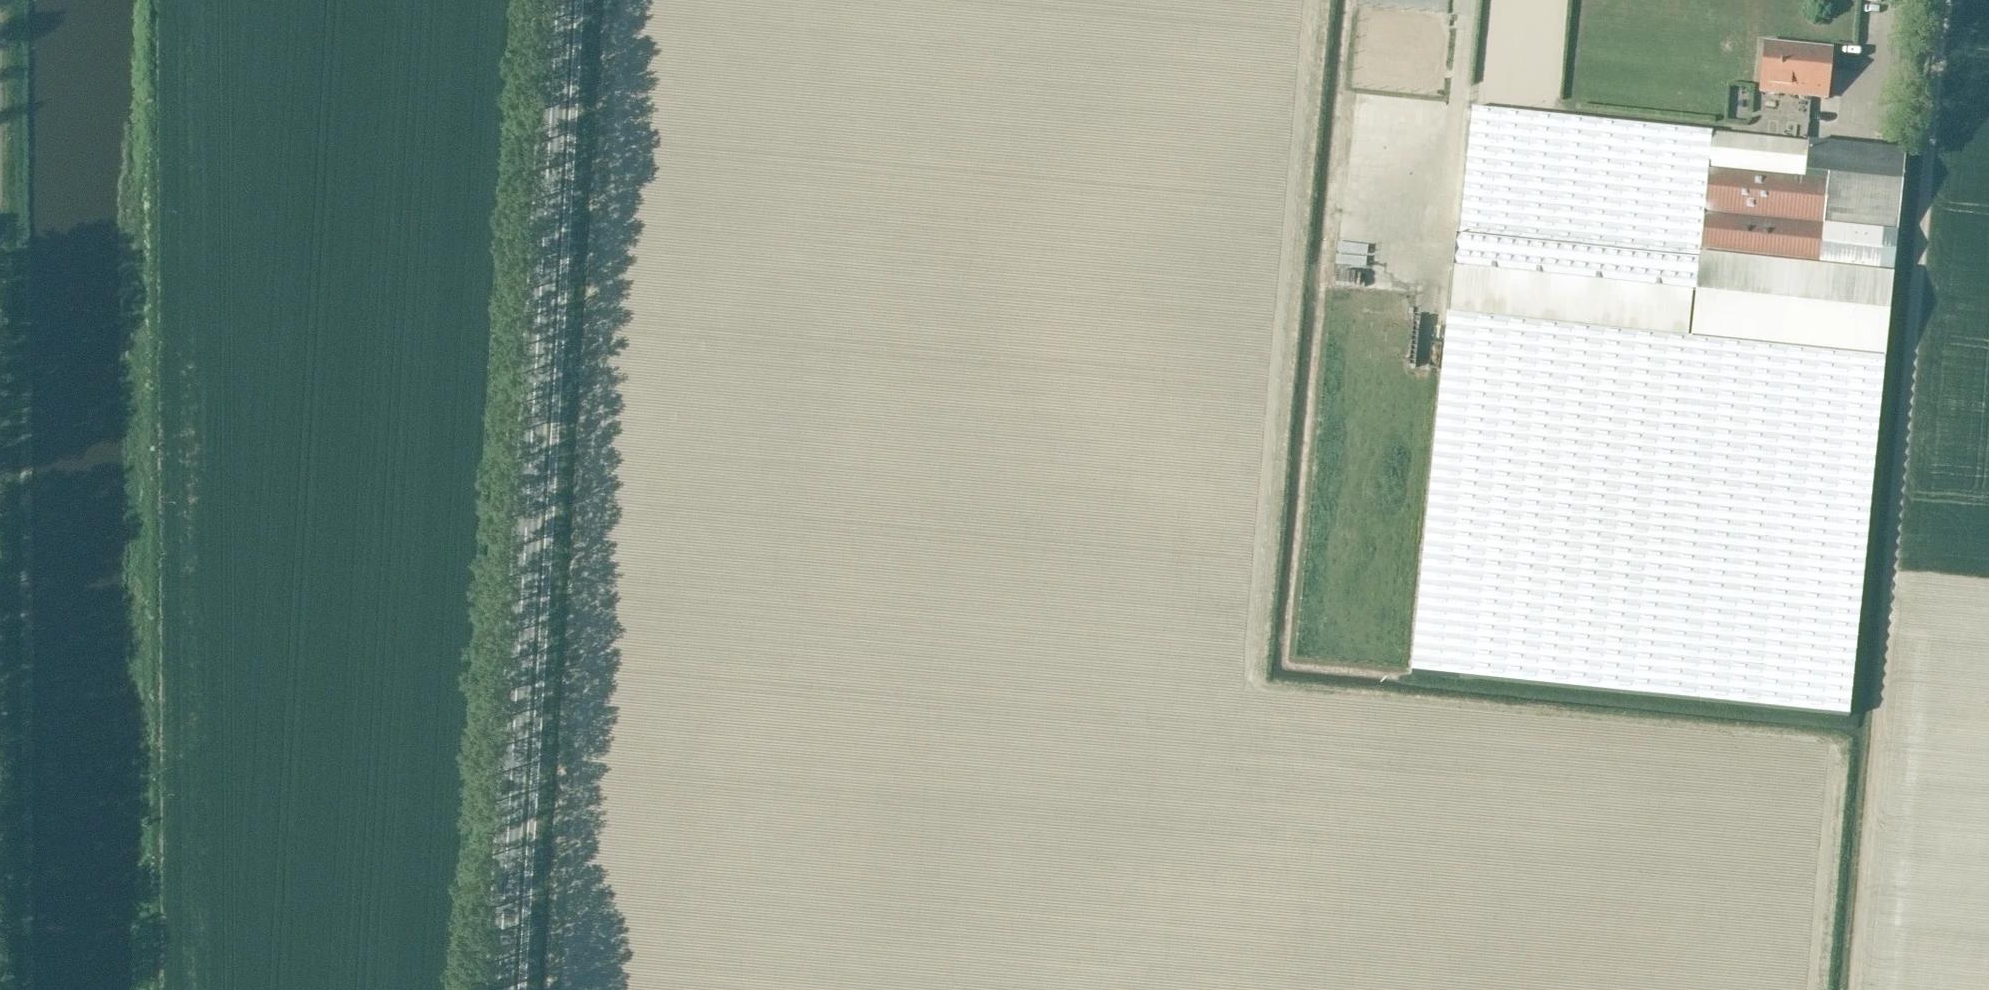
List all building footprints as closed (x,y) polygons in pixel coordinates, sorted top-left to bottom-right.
[(1757,92),(1830,98),(1835,51),(1763,43),(1757,92)] [(1796,119),(1814,120),(1815,107),(1797,106),(1796,119)] [(1713,135),(1713,134),(1472,110),(1459,238),(1455,237),(1447,317),(1691,341),(1665,597),(1859,616),(1869,514),(1905,153),(1810,144),(1810,145),(1713,135)] [(1345,158),(1375,159),(1375,138),(1345,137),(1345,158)] [(1324,235),(1323,276),(1395,279),(1397,238),(1324,235)] [(1422,572),(1665,597),(1691,341),(1447,317),(1422,572)] [(1422,572),(1411,674),(1849,717),(1859,616),(1665,597),(1422,572)]
